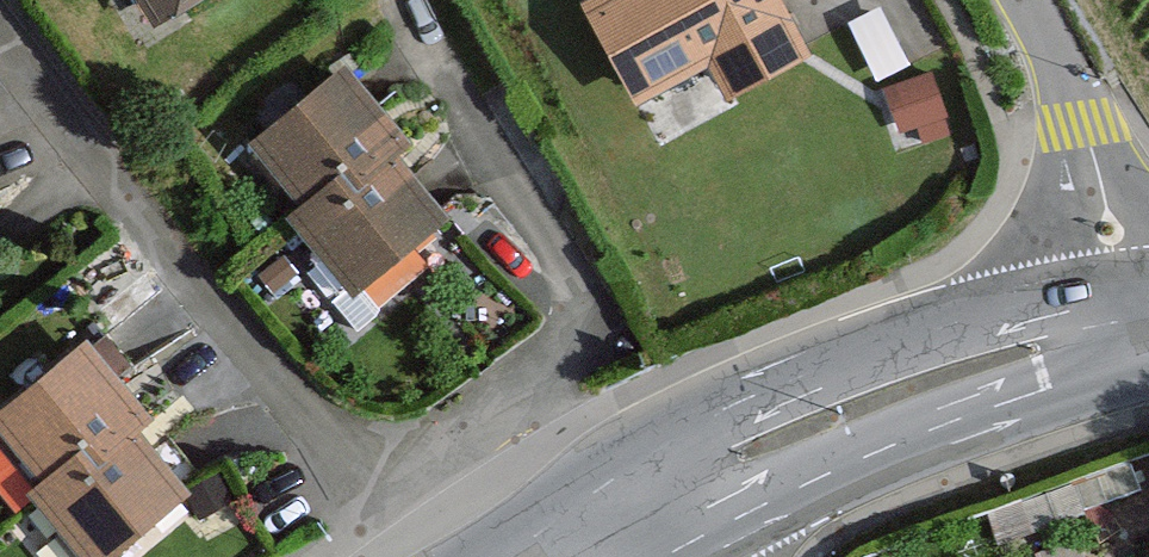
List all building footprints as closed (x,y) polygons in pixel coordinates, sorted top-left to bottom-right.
[(162,50),(235,0),(127,0),(162,50)] [(583,23),(638,124),(708,86),(727,119),(812,73),(772,0),(625,0),(583,23)] [(908,139),(949,131),(938,73),(896,82),(908,139)] [(344,103),(259,177),(320,244),(304,261),(379,347),(465,272),(397,200),(414,183),(344,103)] [(90,351),(0,418),(0,458),(72,556),(126,556),(194,503),(144,439),(154,429),(90,351)]
